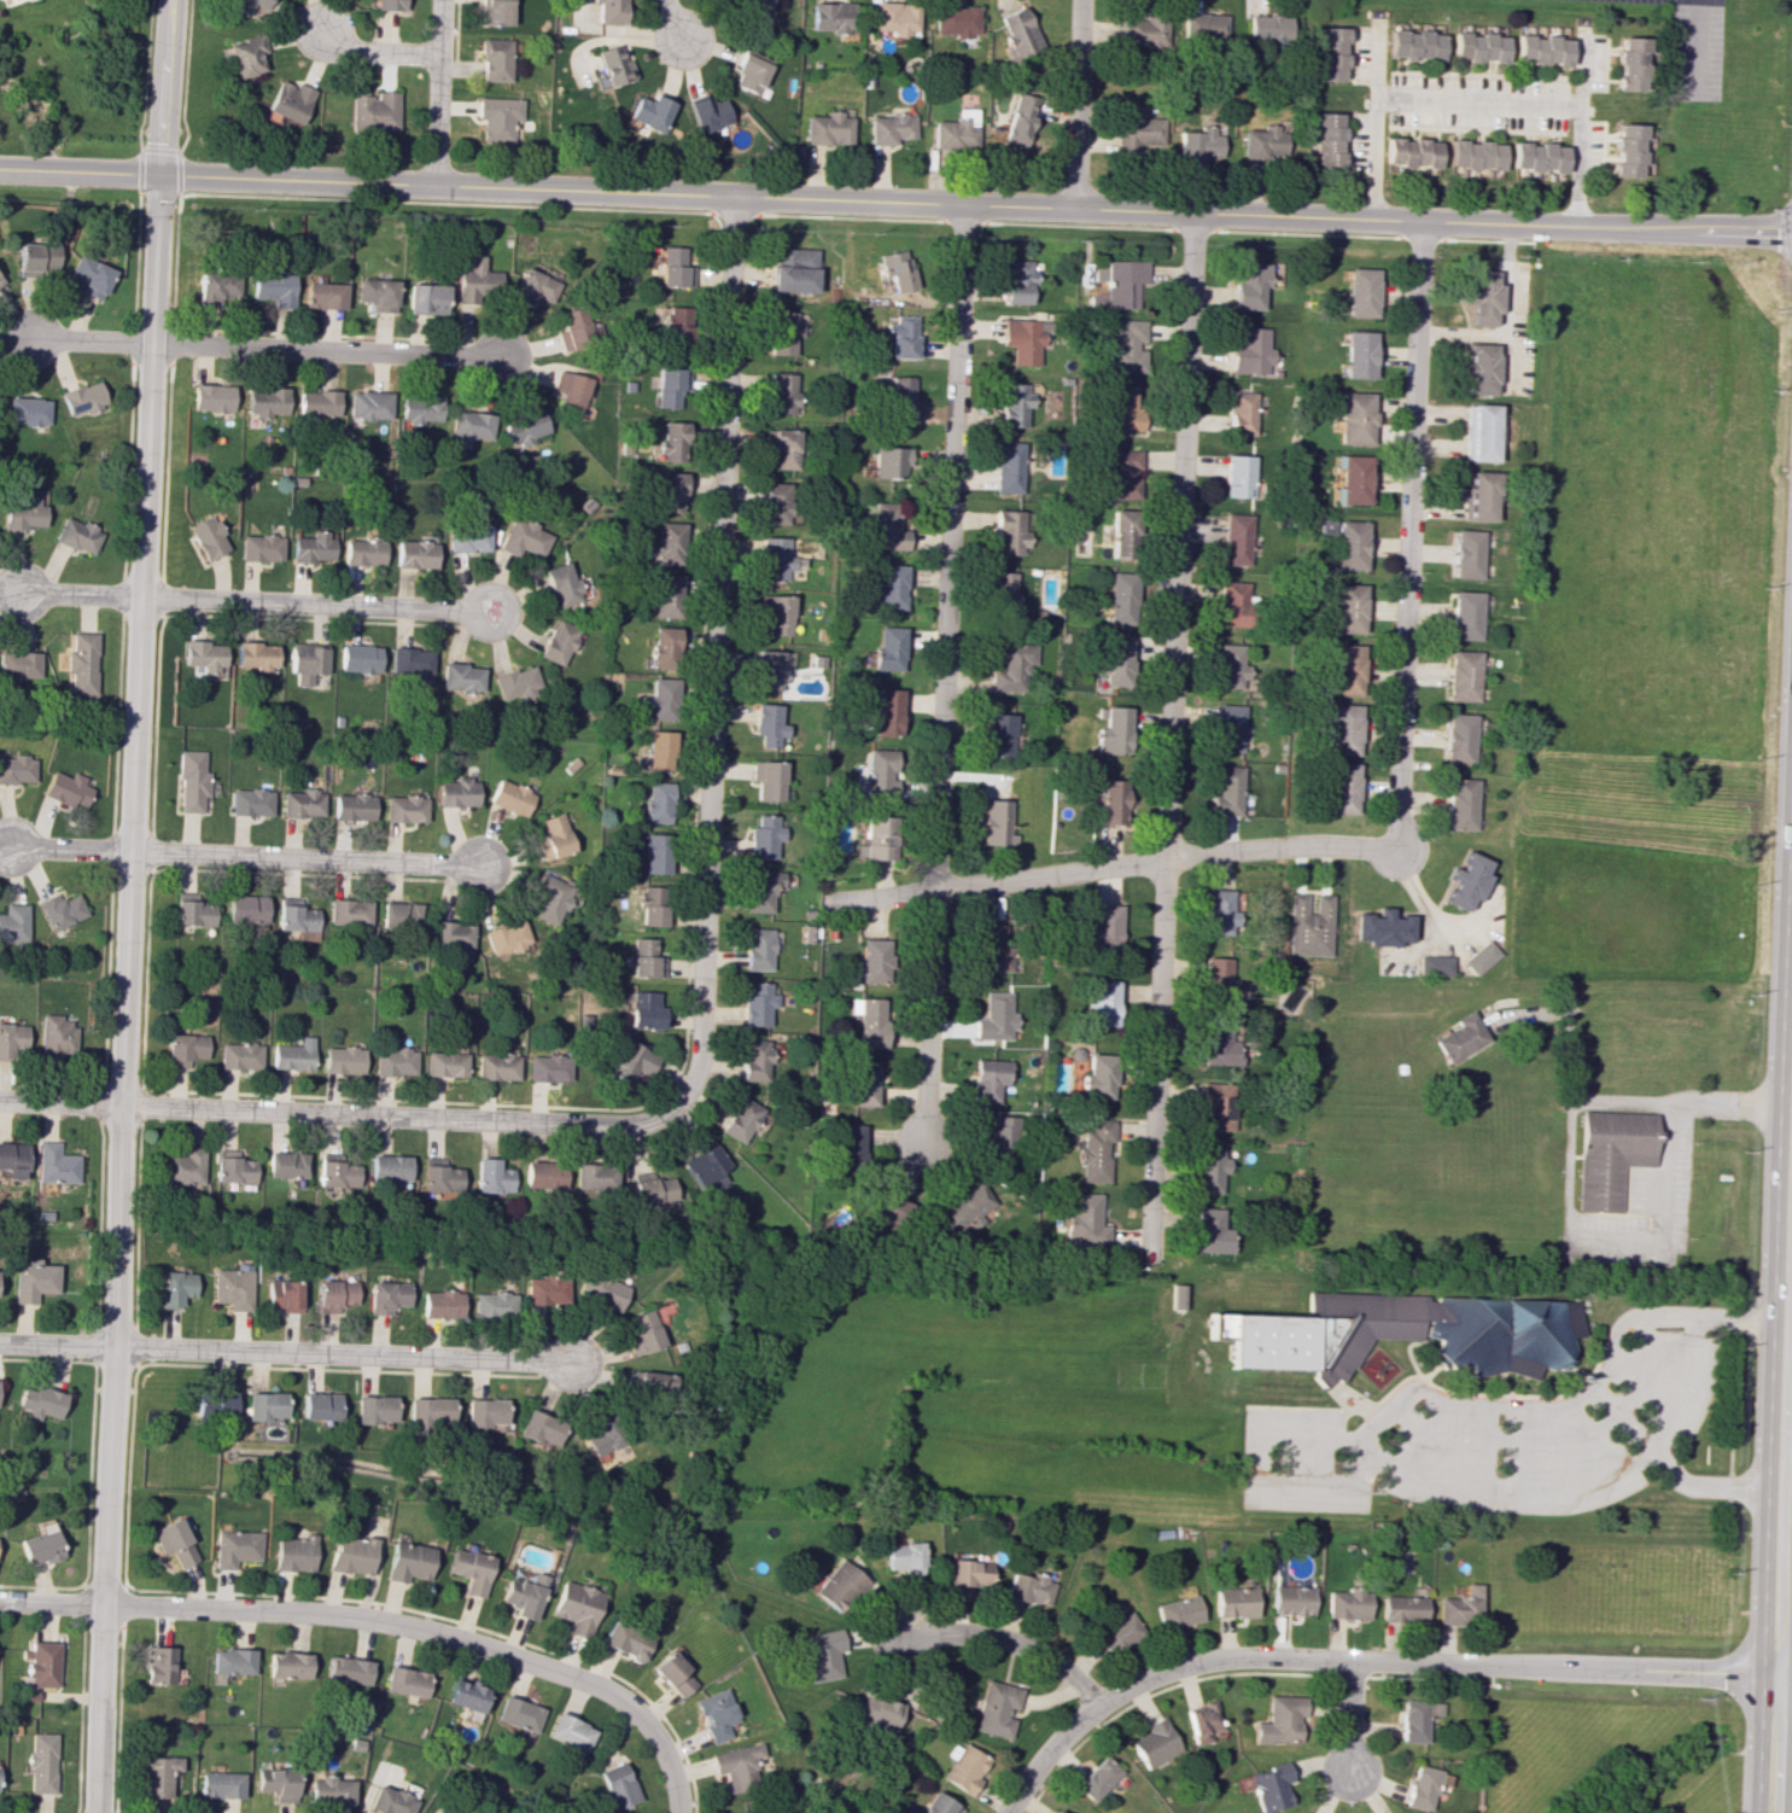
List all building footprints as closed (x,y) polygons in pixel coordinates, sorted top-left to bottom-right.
[(269,0),(222,0),(221,2),(257,22),(269,0)] [(402,0),(375,0),(375,9),(402,10),(402,0)] [(510,0),(480,0),(479,24),(509,26),(510,0)] [(623,0),(591,0),(591,2),(596,2),(595,23),(622,23),(623,0)] [(872,30),(894,30),(894,33),(916,34),(917,3),(873,1),(872,30)] [(852,3),(810,2),(810,30),(851,31),(852,3)] [(978,6),(933,6),(933,35),(977,35),(978,6)] [(1009,43),(1001,47),(1007,61),(1041,47),(1023,6),(997,17),(1009,43)] [(1182,42),(1223,43),(1224,14),(1182,13),(1182,42)] [(1290,15),(1247,13),(1246,42),(1289,44),(1290,15)] [(1165,46),(1164,18),(1120,19),(1121,47),(1165,46)] [(1317,80),(1343,81),(1345,28),(1319,27),(1317,80)] [(1441,60),(1442,33),(1389,31),(1389,58),(1441,60)] [(236,80),(263,67),(257,54),(264,52),(255,32),(221,48),(236,80)] [(1506,61),(1506,34),(1453,33),(1453,60),(1506,61)] [(1516,62),(1568,64),(1569,37),(1517,36),(1516,62)] [(1644,91),(1645,38),(1618,37),(1617,90),(1644,91)] [(479,80),(509,81),(510,39),(481,38),(479,80)] [(593,50),(601,75),(592,78),(595,88),(630,78),(619,43),(593,50)] [(768,65),(742,54),(729,83),(755,95),(768,65)] [(294,83),(293,86),(277,80),(263,114),(297,127),(312,89),(294,83)] [(396,129),(396,91),(374,91),(374,94),(349,93),(348,128),(396,129)] [(1002,145),(1026,149),(1037,97),(1012,92),(1002,145)] [(636,96),(626,118),(659,133),(672,103),(652,94),(649,102),(636,96)] [(696,134),(730,123),(722,98),(710,102),(707,95),(686,102),(696,134)] [(480,141),(514,142),(514,120),(520,120),(521,99),(476,97),(476,120),(481,120),(480,141)] [(975,109),(954,108),(954,121),(931,120),(930,147),(974,148),(975,109)] [(803,143),(849,144),(850,117),(840,117),(840,111),(824,111),(824,116),(804,115),(803,143)] [(1342,113),(1314,112),(1313,166),(1341,166),(1342,113)] [(914,138),(913,115),(867,115),(867,145),(893,145),(893,138),(914,138)] [(1164,115),(1116,115),(1115,151),(1138,151),(1138,145),(1164,146),(1164,115)] [(1642,177),(1643,124),(1616,123),(1614,176),(1642,177)] [(1177,131),(1178,158),(1221,158),(1220,135),(1213,135),(1212,126),(1198,126),(1198,131),(1177,131)] [(1284,127),(1262,127),(1262,130),(1241,129),(1241,156),(1283,157),(1284,127)] [(1438,139),(1385,138),(1385,165),(1437,166),(1438,139)] [(1501,141),(1449,140),(1448,170),(1501,171),(1501,141)] [(1565,144),(1512,142),(1511,168),(1564,170),(1565,144)] [(55,243),(17,243),(17,276),(40,276),(40,267),(56,267),(55,243)] [(659,286),(691,287),(692,261),(682,261),(683,247),(659,246),(659,286)] [(814,292),(816,249),(772,248),(771,291),(814,292)] [(876,254),(880,276),(887,274),(891,292),(914,287),(906,248),(876,254)] [(101,300),(111,268),(73,255),(66,277),(81,282),(78,292),(101,300)] [(497,271),(482,271),(482,255),(466,255),(466,270),(456,270),(455,302),(471,303),(472,295),(497,296),(497,271)] [(1032,260),(1005,260),(1004,303),(1028,303),(1029,285),(1031,285),(1032,260)] [(1136,308),(1136,284),(1144,284),(1145,261),(1105,260),(1104,307),(1136,308)] [(1260,310),(1261,287),(1268,287),(1269,262),(1234,261),(1232,309),(1260,310)] [(528,305),(532,296),(548,303),(557,282),(521,267),(508,296),(528,305)] [(1375,317),(1376,268),(1346,268),(1345,316),(1375,317)] [(1469,325),(1494,326),(1495,314),(1500,314),(1501,283),(1495,283),(1496,271),(1472,270),(1471,291),(1462,291),(1462,303),(1470,303),(1469,325)] [(251,273),(250,298),(271,299),(270,307),(291,308),(292,272),(268,271),(268,274),(251,273)] [(236,272),(196,273),(197,298),(236,298),(236,272)] [(372,311),(393,312),(394,280),(355,279),(354,302),(372,303),(372,311)] [(342,309),(342,284),(303,283),(302,308),(342,309)] [(406,314),(443,314),(444,285),(407,284),(406,314)] [(551,314),(563,351),(592,342),(580,305),(551,314)] [(663,344),(686,345),(687,307),(664,307),(663,344)] [(794,311),(772,311),(771,355),(793,355),(794,336),(801,336),(801,324),(794,324),(794,311)] [(888,357),(914,358),(915,315),(892,315),(892,322),(884,322),(884,338),(888,338),(888,357)] [(1010,364),(1043,365),(1044,320),(1001,319),(1000,345),(1010,345),(1010,364)] [(1143,320),(1121,320),(1121,331),(1105,330),(1104,372),(1142,372),(1142,346),(1143,320)] [(1229,373),(1265,374),(1265,363),(1271,363),(1272,348),(1267,348),(1267,328),(1241,327),(1240,346),(1230,346),(1229,373)] [(1373,378),(1373,331),(1344,331),(1344,377),(1373,378)] [(1465,394),(1495,395),(1497,343),(1467,343),(1467,362),(1459,361),(1458,374),(1465,374),(1465,394)] [(678,408),(680,369),(656,367),(654,407),(678,408)] [(551,390),(561,393),(557,409),(579,415),(589,378),(556,370),(551,390)] [(795,413),(796,373),(769,373),(768,412),(795,413)] [(913,377),(888,377),(886,425),(911,426),(913,377)] [(70,419),(106,404),(96,379),(60,393),(70,419)] [(1023,427),(1023,406),(1027,406),(1027,383),(1000,383),(999,426),(1023,427)] [(232,385),(192,384),(192,410),(231,411),(232,385)] [(1136,430),(1137,387),(1108,386),(1106,429),(1136,430)] [(286,415),(287,388),(247,387),(246,414),(286,415)] [(298,390),(297,415),(337,416),(338,391),(298,390)] [(348,391),(347,419),(389,420),(390,392),(348,391)] [(1226,435),(1252,435),(1253,392),(1228,391),(1226,435)] [(1371,393),(1338,392),(1337,444),(1370,445),(1371,393)] [(400,421),(440,423),(441,396),(401,395),(400,421)] [(6,424),(48,425),(48,398),(7,397),(6,424)] [(1496,404),(1465,404),(1464,461),(1495,461),(1496,404)] [(512,447),(549,434),(540,408),(503,421),(512,447)] [(450,436),(491,438),(493,413),(451,411),(450,436)] [(682,462),(684,422),(661,421),(660,440),(657,440),(657,461),(682,462)] [(772,469),(796,470),(797,429),(764,429),(763,451),(772,451),(772,469)] [(993,492),(1020,493),(1021,442),(995,441),(993,492)] [(909,463),(909,448),(873,447),(872,477),(901,478),(902,462),(909,463)] [(1136,449),(1108,450),(1109,500),(1137,499),(1136,449)] [(1250,498),(1251,456),(1224,455),(1223,481),(1222,497),(1250,498)] [(1339,468),(1338,488),(1332,488),(1331,503),(1367,504),(1368,456),(1333,455),(1333,468),(1339,468)] [(1464,520),(1493,521),(1494,472),(1465,471),(1464,520)] [(681,513),(683,473),(657,472),(656,512),(681,513)] [(761,524),(787,524),(787,483),(762,482),(761,524)] [(42,498),(3,498),(2,527),(41,528),(42,498)] [(870,549),(905,550),(906,529),(896,529),(897,503),(871,502),(870,549)] [(1133,558),(1135,511),(1110,509),(1108,557),(1133,558)] [(994,555),(1018,555),(1018,546),(1026,546),(1026,532),(1021,532),(1022,510),(994,510),(994,555)] [(227,549),(210,514),(186,525),(203,561),(227,549)] [(1247,565),(1249,514),(1222,514),(1220,564),(1247,565)] [(101,531),(63,515),(52,540),(91,556),(101,531)] [(551,534),(511,516),(496,548),(517,557),(520,550),(540,558),(551,534)] [(1332,518),(1317,517),(1316,535),(1331,536),(1332,518)] [(1365,521),(1336,520),(1334,569),(1364,569),(1365,521)] [(653,563),(680,564),(681,523),(655,522),(653,563)] [(446,551),(487,551),(487,527),(446,526),(446,551)] [(1452,578),(1480,578),(1481,530),(1453,529),(1452,578)] [(330,531),(310,530),(310,537),(291,537),(291,561),(329,562),(330,531)] [(280,561),(280,535),(240,535),(239,560),(280,561)] [(792,570),(792,556),(785,556),(786,538),(759,537),(758,569),(765,569),(764,580),(784,581),(785,569),(792,570)] [(383,538),(362,538),(362,540),(343,540),(343,564),(382,564),(383,538)] [(395,540),(394,567),(433,568),(434,541),(395,540)] [(542,569),(555,607),(589,596),(583,578),(572,582),(565,561),(542,569)] [(903,609),(904,565),(877,564),(876,583),(870,582),(870,600),(876,600),(876,608),(903,609)] [(1014,572),(989,571),(988,611),(1014,611),(1014,572)] [(1135,573),(1108,572),(1106,623),(1134,624),(1135,573)] [(652,617),(677,617),(677,574),(653,574),(652,617)] [(1246,627),(1248,582),(1219,581),(1217,626),(1246,627)] [(1332,632),(1362,633),(1363,584),(1334,584),(1332,632)] [(1449,639),(1479,640),(1480,592),(1451,591),(1449,639)] [(790,595),(757,595),(757,616),(766,616),(766,635),(789,635),(790,595)] [(577,629),(553,619),(537,656),(560,666),(577,629)] [(899,671),(901,627),(875,626),(873,670),(899,671)] [(650,667),(679,668),(680,628),(651,627),(650,667)] [(95,697),(95,632),(71,632),(71,650),(67,650),(67,697),(95,697)] [(1101,639),(1101,674),(1103,674),(1103,685),(1130,685),(1129,638),(1101,639)] [(200,666),(200,674),(223,674),(223,643),(183,642),(183,665),(200,666)] [(1035,644),(990,642),(989,658),(998,658),(998,669),(989,669),(989,691),(1020,692),(1021,664),(1034,665),(1035,644)] [(274,643),(236,643),(236,669),(274,669),(274,643)] [(326,645),(289,644),(288,673),(293,673),(293,685),(310,686),(310,673),(325,674),(326,645)] [(1241,645),(1218,644),(1216,688),(1241,688),(1241,678),(1246,679),(1247,665),(1241,664),(1241,645)] [(1361,644),(1332,645),(1333,694),(1362,694),(1361,644)] [(379,672),(379,645),(339,645),(338,671),(379,672)] [(389,676),(430,676),(431,649),(389,648),(389,676)] [(779,650),(754,650),(754,690),(779,690),(779,650)] [(1476,702),(1478,651),(1447,650),(1446,701),(1476,702)] [(0,652),(0,678),(38,677),(37,651),(0,652)] [(482,665),(440,664),(439,691),(481,692),(482,665)] [(491,677),(499,703),(540,690),(531,664),(491,677)] [(648,719),(673,720),(674,679),(649,678),(648,719)] [(874,710),(867,709),(866,734),(899,735),(900,689),(875,689),(874,710)] [(777,748),(777,736),(785,736),(786,724),(778,724),(779,704),(754,703),(753,734),(758,735),(758,747),(777,748)] [(1242,705),(1216,704),(1215,750),(1241,751),(1242,705)] [(1359,754),(1360,704),(1330,704),(1329,754),(1359,754)] [(1095,751),(1128,751),(1129,707),(1103,706),(1103,716),(1103,727),(1095,726),(1095,751)] [(1012,714),(985,713),(984,755),(1010,756),(1012,714)] [(1472,764),(1474,714),(1445,713),(1444,763),(1472,764)] [(646,771),(672,771),(673,731),(647,731),(646,771)] [(866,795),(894,796),(895,750),(867,749),(866,795)] [(203,751),(179,750),(178,812),(201,813),(202,796),(207,796),(208,771),(203,771),(203,751)] [(33,783),(34,757),(0,756),(0,782),(33,783)] [(756,781),(755,800),(782,801),(783,761),(751,760),(750,781),(756,781)] [(1328,812),(1356,813),(1357,763),(1329,762),(1328,812)] [(1210,814),(1240,815),(1241,766),(1214,765),(1213,794),(1211,794),(1210,814)] [(91,789),(81,784),(84,777),(71,771),(69,778),(52,770),(41,795),(68,807),(71,802),(82,808),(91,789)] [(436,806),(475,806),(475,778),(451,778),(451,781),(436,781),(436,806)] [(533,792),(495,778),(486,804),(524,817),(533,792)] [(1474,779),(1447,778),(1446,830),(1474,830),(1474,779)] [(1126,780),(1098,779),(1096,824),(1124,825),(1126,780)] [(670,782),(645,782),(644,822),(669,823),(670,782)] [(229,815),(271,816),(272,790),(230,789),(229,815)] [(321,817),(322,791),(281,790),(280,816),(321,817)] [(332,819),(372,821),(372,795),(333,793),(332,819)] [(383,822),(424,822),(425,796),(383,795),(383,822)] [(1008,800),(981,800),(982,845),(1014,844),(1014,833),(1009,833),(1008,800)] [(545,838),(536,841),(543,861),(574,850),(559,812),(538,820),(545,838)] [(749,827),(747,858),(774,859),(774,840),(781,841),(782,827),(775,827),(775,815),(755,815),(755,827),(749,827)] [(855,859),(893,860),(894,816),(865,816),(864,844),(855,844),(855,859)] [(641,873),(668,873),(668,834),(642,833),(641,873)] [(1489,861),(1466,851),(1458,870),(1451,867),(1446,878),(1452,881),(1443,901),(1466,911),(1472,900),(1476,902),(1488,876),(1483,874),(1489,861)] [(781,888),(782,871),(746,870),(745,912),(771,913),(772,888),(781,888)] [(530,915),(555,927),(573,888),(542,872),(533,892),(539,895),(530,915)] [(638,926),(663,926),(664,887),(639,886),(638,926)] [(1237,890),(1207,889),(1205,934),(1236,935),(1237,890)] [(49,931),(86,915),(75,890),(38,905),(49,931)] [(212,925),(213,904),(196,903),(196,893),(174,892),(173,924),(212,925)] [(1329,956),(1331,894),(1314,894),(1314,912),(1305,912),(1305,893),(1289,893),(1287,954),(1329,956)] [(265,896),(226,895),(226,922),(265,923),(265,896)] [(327,925),(368,925),(369,900),(328,899),(327,925)] [(380,929),(418,930),(419,903),(381,902),(380,929)] [(25,941),(26,904),(3,903),(2,914),(0,913),(0,941),(25,941)] [(1093,927),(1087,927),(1086,948),(1119,949),(1120,904),(1094,904),(1093,927)] [(276,929),(296,930),(296,939),(315,939),(316,907),(277,906),(276,929)] [(1410,941),(1410,916),(1390,916),(1390,907),(1377,907),(1377,914),(1356,914),(1356,939),(1368,939),(1368,946),(1398,946),(1398,941),(1410,941)] [(482,932),(490,957),(529,944),(521,919),(482,932)] [(430,948),(470,949),(471,923),(431,921),(430,948)] [(1006,925),(977,925),(978,971),(1007,970),(1006,925)] [(769,970),(770,928),(744,928),(743,969),(769,970)] [(630,976),(662,977),(663,956),(653,956),(654,938),(631,938),(630,976)] [(887,982),(888,939),(860,938),(859,982),(887,982)] [(1461,960),(1472,975),(1499,955),(1488,940),(1461,960)] [(1451,956),(1419,956),(1418,975),(1451,975),(1451,956)] [(1229,958),(1204,957),(1202,999),(1235,1000),(1236,980),(1228,979),(1229,958)] [(1117,980),(1090,980),(1089,1001),(1085,1001),(1084,1025),(1116,1026),(1117,980)] [(767,1026),(767,1007),(774,1007),(775,993),(768,993),(768,982),(748,982),(748,994),(742,994),(741,1025),(767,1026)] [(628,1028),(659,1029),(660,991),(629,991),(628,1028)] [(972,1039),(1008,1039),(1008,1029),(1010,1029),(1011,991),(983,991),(983,1017),(973,1017),(972,1039)] [(856,1013),(855,1047),(883,1048),(884,999),(848,998),(848,1013),(856,1013)] [(1429,1037),(1443,1063),(1484,1041),(1468,1010),(1450,1019),(1453,1026),(1429,1037)] [(74,1026),(67,1026),(68,1016),(39,1015),(37,1059),(73,1061),(74,1026)] [(1202,1063),(1239,1065),(1240,1042),(1228,1042),(1229,1022),(1203,1021),(1202,1063)] [(0,1023),(0,1056),(24,1056),(25,1024),(0,1023)] [(206,1034),(167,1033),(166,1066),(190,1067),(190,1058),(205,1058),(206,1034)] [(311,1036),(298,1036),(298,1045),(271,1044),(271,1069),(311,1070),(311,1036)] [(740,1081),(766,1081),(767,1040),(741,1039),(740,1081)] [(647,1076),(656,1054),(620,1040),(607,1074),(630,1083),(635,1071),(647,1076)] [(260,1043),(219,1042),(219,1069),(260,1070),(260,1043)] [(363,1047),(323,1046),(322,1072),(362,1073),(363,1047)] [(373,1075),(414,1077),(414,1049),(373,1048),(373,1075)] [(465,1076),(466,1052),(425,1051),(424,1075),(465,1076)] [(476,1052),(475,1079),(516,1079),(517,1053),(476,1052)] [(1088,1099),(1112,1099),(1113,1054),(1086,1053),(1086,1074),(1080,1074),(1079,1089),(1088,1090),(1088,1099)] [(527,1081),(568,1081),(568,1055),(527,1055),(527,1081)] [(971,1103),(997,1104),(998,1084),(1007,1084),(1007,1060),(973,1059),(971,1103)] [(850,1106),(875,1106),(876,1062),(850,1062),(850,1106)] [(1201,1129),(1231,1131),(1233,1083),(1202,1082),(1201,1129)] [(759,1107),(736,1096),(719,1134),(742,1144),(759,1107)] [(1581,1114),(1578,1209),(1623,1211),(1624,1161),(1653,1162),(1654,1117),(1581,1114)] [(983,1156),(1013,1157),(1015,1116),(989,1116),(988,1136),(984,1135),(983,1156)] [(1079,1182),(1107,1183),(1109,1141),(1111,1141),(1112,1120),(1090,1119),(1089,1130),(1081,1130),(1081,1147),(1076,1147),(1075,1164),(1080,1164),(1079,1182)] [(839,1167),(864,1166),(863,1123),(838,1124),(839,1167)] [(35,1181),(76,1182),(76,1155),(57,1154),(57,1141),(36,1141),(35,1181)] [(5,1179),(24,1180),(25,1143),(0,1142),(0,1169),(5,1169),(5,1179)] [(696,1188),(702,1184),(707,1192),(724,1181),(718,1171),(726,1165),(712,1143),(680,1163),(696,1188)] [(163,1155),(162,1183),(203,1184),(203,1147),(184,1147),(184,1155),(163,1155)] [(1219,1193),(1220,1173),(1224,1173),(1224,1147),(1195,1147),(1194,1192),(1219,1193)] [(267,1177),(306,1178),(307,1152),(268,1151),(267,1177)] [(409,1155),(370,1154),(369,1182),(408,1183),(409,1155)] [(254,1160),(234,1160),(234,1157),(214,1156),(214,1182),(254,1183),(254,1160)] [(474,1191),(511,1193),(512,1169),(497,1168),(497,1158),(475,1158),(474,1191)] [(358,1163),(318,1162),(317,1186),(357,1187),(358,1163)] [(523,1188),(563,1189),(563,1163),(524,1162),(523,1188)] [(574,1189),(614,1191),(614,1165),(575,1164),(574,1189)] [(460,1167),(420,1166),(420,1191),(459,1192),(460,1167)] [(635,1206),(674,1199),(670,1175),(631,1182),(635,1206)] [(997,1211),(977,1180),(934,1207),(950,1232),(965,1223),(969,1228),(997,1211)] [(1099,1193),(1067,1193),(1065,1246),(1107,1247),(1108,1225),(1098,1225),(1099,1193)] [(1221,1208),(1195,1207),(1194,1252),(1230,1253),(1231,1228),(1220,1228),(1221,1208)] [(55,1265),(36,1264),(36,1258),(24,1258),(24,1264),(13,1264),(12,1303),(34,1303),(34,1292),(54,1293),(55,1265)] [(226,1303),(226,1310),(250,1310),(251,1270),(211,1269),(211,1302),(226,1303)] [(192,1296),(192,1272),(157,1272),(157,1308),(178,1308),(178,1296),(192,1296)] [(627,1285),(588,1272),(580,1297),(619,1310),(627,1285)] [(525,1277),(525,1303),(566,1304),(567,1277),(525,1277)] [(339,1313),(340,1304),(354,1305),(355,1281),(317,1279),(316,1312),(339,1313)] [(266,1310),(299,1311),(300,1281),(267,1280),(266,1310)] [(390,1314),(390,1305),(408,1306),(408,1283),(368,1282),(367,1314),(390,1314)] [(1172,1308),(1182,1309),(1183,1284),(1172,1284),(1172,1308)] [(421,1316),(460,1318),(461,1291),(422,1290),(421,1316)] [(472,1319),(513,1319),(513,1293),(473,1292),(472,1319)] [(1437,1304),(1425,1301),(1425,1298),(1309,1294),(1308,1318),(1216,1313),(1214,1337),(1239,1339),(1237,1368),(1317,1369),(1317,1377),(1326,1386),(1336,1376),(1343,1381),(1372,1337),(1422,1339),(1424,1318),(1432,1319),(1437,1304)] [(1438,1301),(1575,1305),(1584,1333),(1570,1337),(1574,1348),(1568,1362),(1555,1368),(1541,1363),(1536,1377),(1506,1368),(1478,1374),(1475,1359),(1455,1369),(1450,1365),(1444,1372),(1432,1362),(1438,1356),(1435,1352),(1440,1339),(1428,1334),(1432,1319),(1437,1304),(1438,1301)] [(630,1354),(661,1347),(651,1309),(628,1315),(632,1332),(625,1334),(630,1354)] [(670,1373),(634,1371),(634,1392),(669,1394),(670,1373)] [(60,1418),(64,1391),(33,1387),(33,1389),(20,1387),(17,1407),(26,1409),(25,1418),(38,1420),(39,1415),(60,1418)] [(282,1420),(283,1393),(244,1392),(243,1419),(282,1420)] [(300,1418),(338,1419),(338,1393),(301,1392),(300,1418)] [(192,1415),(231,1414),(231,1393),(192,1394),(192,1415)] [(394,1396),(354,1396),(354,1422),(394,1423),(394,1396)] [(408,1397),(407,1426),(431,1427),(431,1432),(451,1432),(451,1398),(408,1397)] [(465,1398),(465,1425),(504,1425),(505,1399),(465,1398)] [(553,1448),(563,1425),(527,1409),(517,1432),(553,1448)] [(591,1457),(610,1450),(615,1463),(627,1458),(608,1412),(589,1420),(593,1431),(582,1435),(591,1457)] [(198,1559),(177,1517),(151,1530),(163,1555),(171,1551),(179,1568),(198,1559)] [(63,1555),(54,1527),(19,1539),(28,1567),(63,1555)] [(234,1569),(235,1560),(258,1560),(259,1532),(215,1531),(214,1569),(234,1569)] [(274,1570),(312,1571),(313,1534),(300,1533),(300,1538),(275,1538),(274,1570)] [(373,1539),(332,1535),(329,1571),(369,1575),(373,1539)] [(405,1577),(428,1579),(432,1546),(390,1542),(386,1580),(405,1582),(405,1577)] [(884,1543),(885,1569),(904,1568),(904,1575),(923,1574),(922,1542),(884,1543)] [(447,1572),(467,1577),(463,1593),(483,1598),(492,1556),(452,1548),(447,1572)] [(866,1581),(840,1558),(811,1590),(838,1614),(866,1581)] [(976,1560),(950,1560),(949,1592),(988,1593),(989,1573),(976,1572),(976,1560)] [(513,1615),(533,1621),(546,1576),(533,1572),(530,1584),(507,1577),(500,1601),(516,1605),(513,1615)] [(1011,1572),(1004,1596),(1047,1607),(1054,1580),(1030,1573),(1030,1577),(1011,1572)] [(602,1593),(561,1580),(550,1615),(570,1621),(567,1633),(588,1639),(602,1593)] [(1478,1583),(1462,1583),(1462,1596),(1435,1596),(1434,1622),(1477,1623),(1478,1583)] [(1270,1614),(1310,1615),(1311,1586),(1271,1585),(1270,1614)] [(1253,1587),(1213,1588),(1214,1617),(1254,1616),(1253,1587)] [(1325,1591),(1325,1618),(1366,1619),(1367,1589),(1344,1588),(1344,1591),(1325,1591)] [(1159,1630),(1201,1619),(1195,1594),(1153,1604),(1159,1630)] [(1423,1596),(1379,1595),(1379,1621),(1422,1622),(1423,1596)] [(1141,1638),(1133,1611),(1094,1624),(1102,1650),(1141,1638)] [(652,1638),(611,1619),(600,1643),(640,1662),(652,1638)] [(839,1678),(836,1652),(843,1651),(841,1629),(802,1634),(808,1682),(839,1678)] [(58,1686),(59,1642),(30,1642),(29,1675),(19,1675),(19,1697),(39,1697),(39,1686),(58,1686)] [(174,1647),(148,1646),(147,1683),(174,1683),(174,1647)] [(212,1673),(254,1673),(254,1649),(213,1648),(212,1673)] [(697,1683),(668,1650),(650,1667),(679,1699),(697,1683)] [(270,1652),(269,1677),(309,1678),(310,1653),(270,1652)] [(369,1684),(371,1660),(328,1656),(326,1680),(369,1684)] [(425,1697),(429,1672),(388,1666),(384,1690),(425,1697)] [(489,1688),(454,1677),(446,1702),(473,1711),(470,1719),(478,1721),(489,1688)] [(972,1730),(1008,1738),(1014,1714),(1015,1714),(1021,1688),(983,1679),(972,1730)] [(695,1699),(713,1744),(731,1736),(726,1726),(738,1721),(724,1687),(695,1699)] [(496,1719),(536,1733),(545,1708),(504,1694),(496,1719)] [(901,1703),(862,1694),(854,1724),(894,1734),(901,1703)] [(1253,1721),(1252,1741),(1298,1743),(1299,1714),(1305,1715),(1306,1696),(1267,1695),(1266,1722),(1253,1721)] [(1424,1743),(1425,1716),(1438,1716),(1438,1701),(1399,1700),(1398,1742),(1424,1743)] [(1185,1710),(1191,1744),(1208,1741),(1207,1731),(1218,1729),(1214,1701),(1202,1702),(1202,1708),(1185,1710)] [(548,1735),(587,1752),(597,1728),(558,1712),(548,1735)] [(1142,1725),(1145,1732),(1129,1739),(1142,1769),(1178,1752),(1161,1716),(1142,1725)] [(29,1793),(55,1793),(56,1733),(30,1733),(29,1793)] [(945,1755),(951,1758),(940,1778),(968,1794),(988,1760),(953,1740),(945,1755)] [(715,1774),(725,1772),(730,1792),(760,1785),(754,1760),(764,1757),(760,1743),(711,1754),(715,1774)] [(170,1798),(171,1770),(180,1770),(181,1757),(143,1756),(142,1797),(170,1798)] [(1072,1785),(1088,1801),(1118,1772),(1102,1756),(1072,1785)] [(596,1772),(612,1811),(640,1800),(625,1761),(596,1772)] [(1256,1812),(1288,1804),(1283,1784),(1291,1782),(1287,1763),(1247,1771),(1256,1812)] [(1437,1769),(1411,1764),(1402,1806),(1428,1811),(1437,1769)] [(257,1792),(277,1792),(277,1802),(296,1802),(297,1769),(257,1768),(257,1792)] [(200,1797),(242,1798),(243,1773),(201,1772),(200,1797)] [(310,1802),(353,1803),(353,1778),(311,1777),(310,1802)] [(418,1798),(378,1783),(369,1808),(382,1812),(412,1812),(418,1798)] [(934,1791),(919,1812),(957,1812),(960,1809),(934,1791)]
